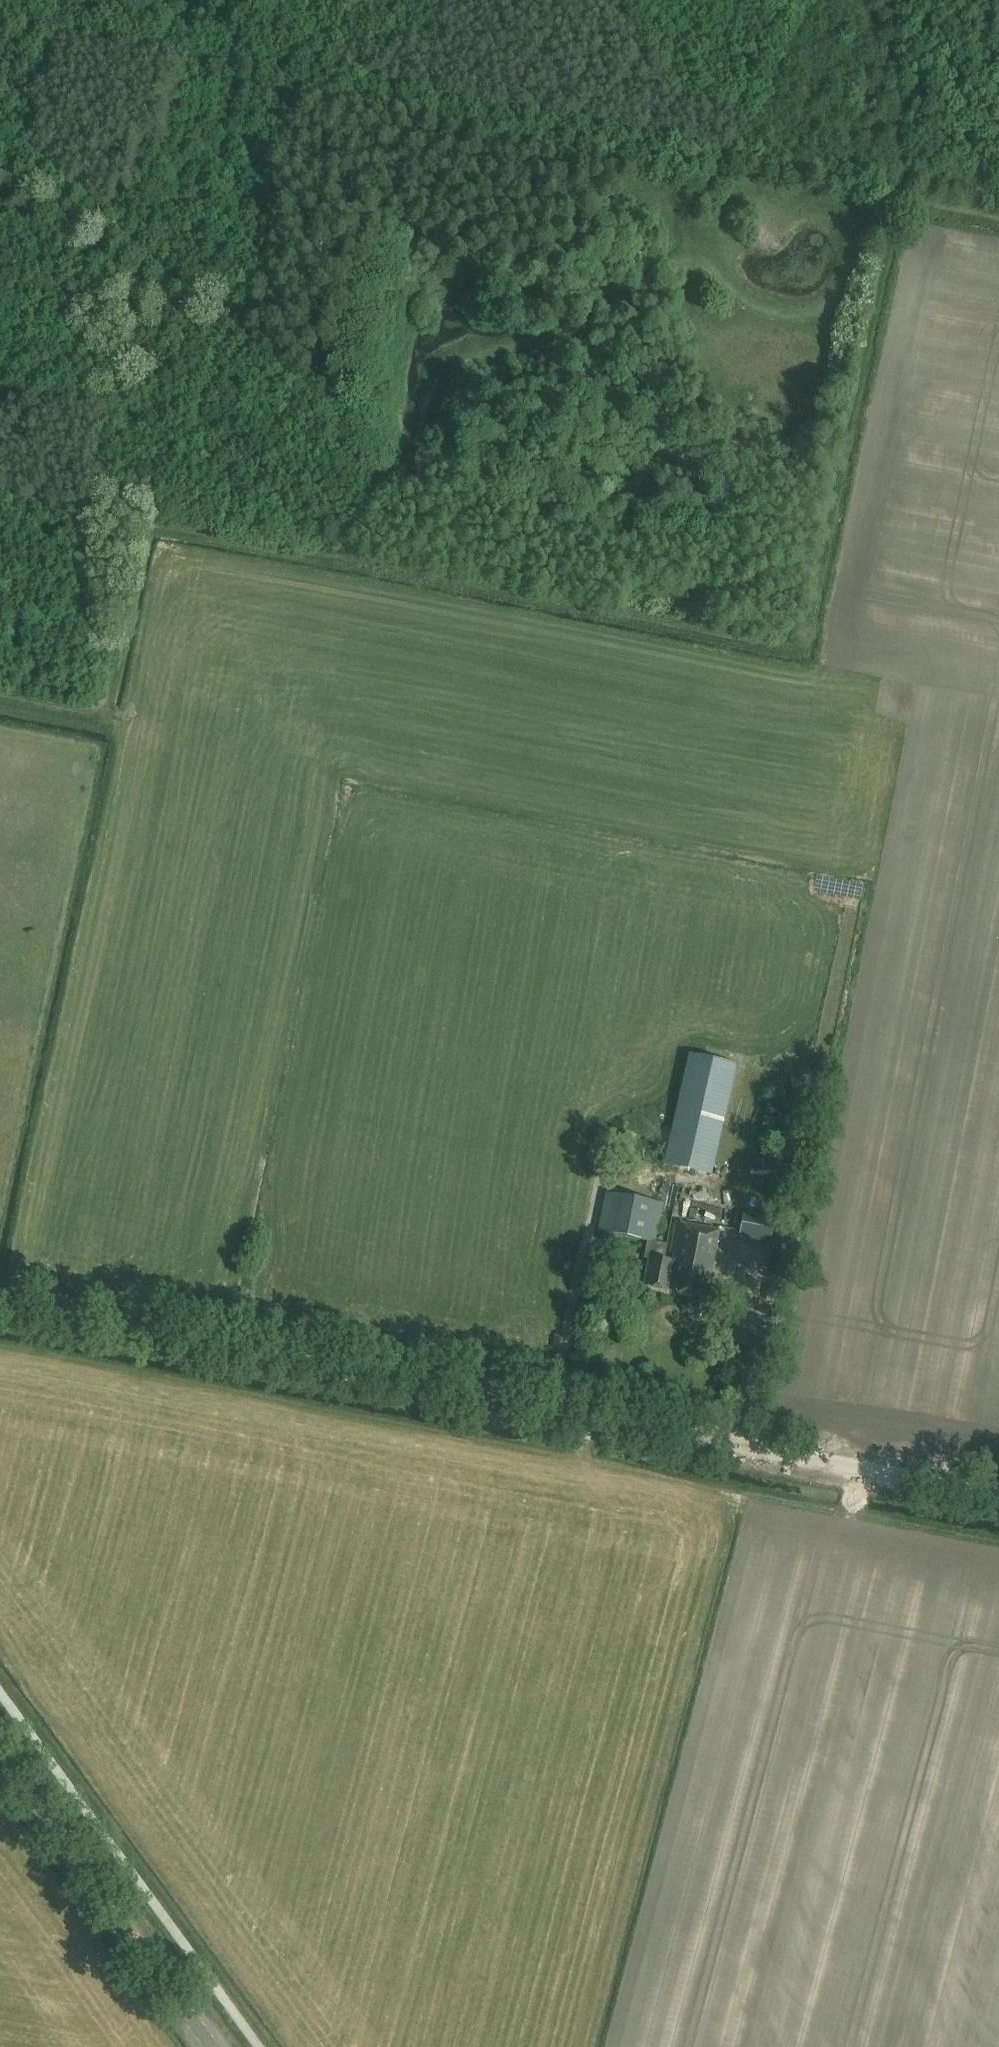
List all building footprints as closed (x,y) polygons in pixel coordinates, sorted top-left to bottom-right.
[(679,1168),(711,1175),(717,1176),(719,1159),(715,1159),(735,1068),(703,1061),(679,1168)] [(599,1231),(654,1241),(662,1203),(606,1192),(599,1231)] [(769,1239),(770,1218),(745,1217),(744,1238),(769,1239)] [(644,1282),(674,1288),(704,1293),(709,1269),(716,1229),(675,1221),(670,1251),(674,1251),(672,1260),(649,1255),(644,1282)]
